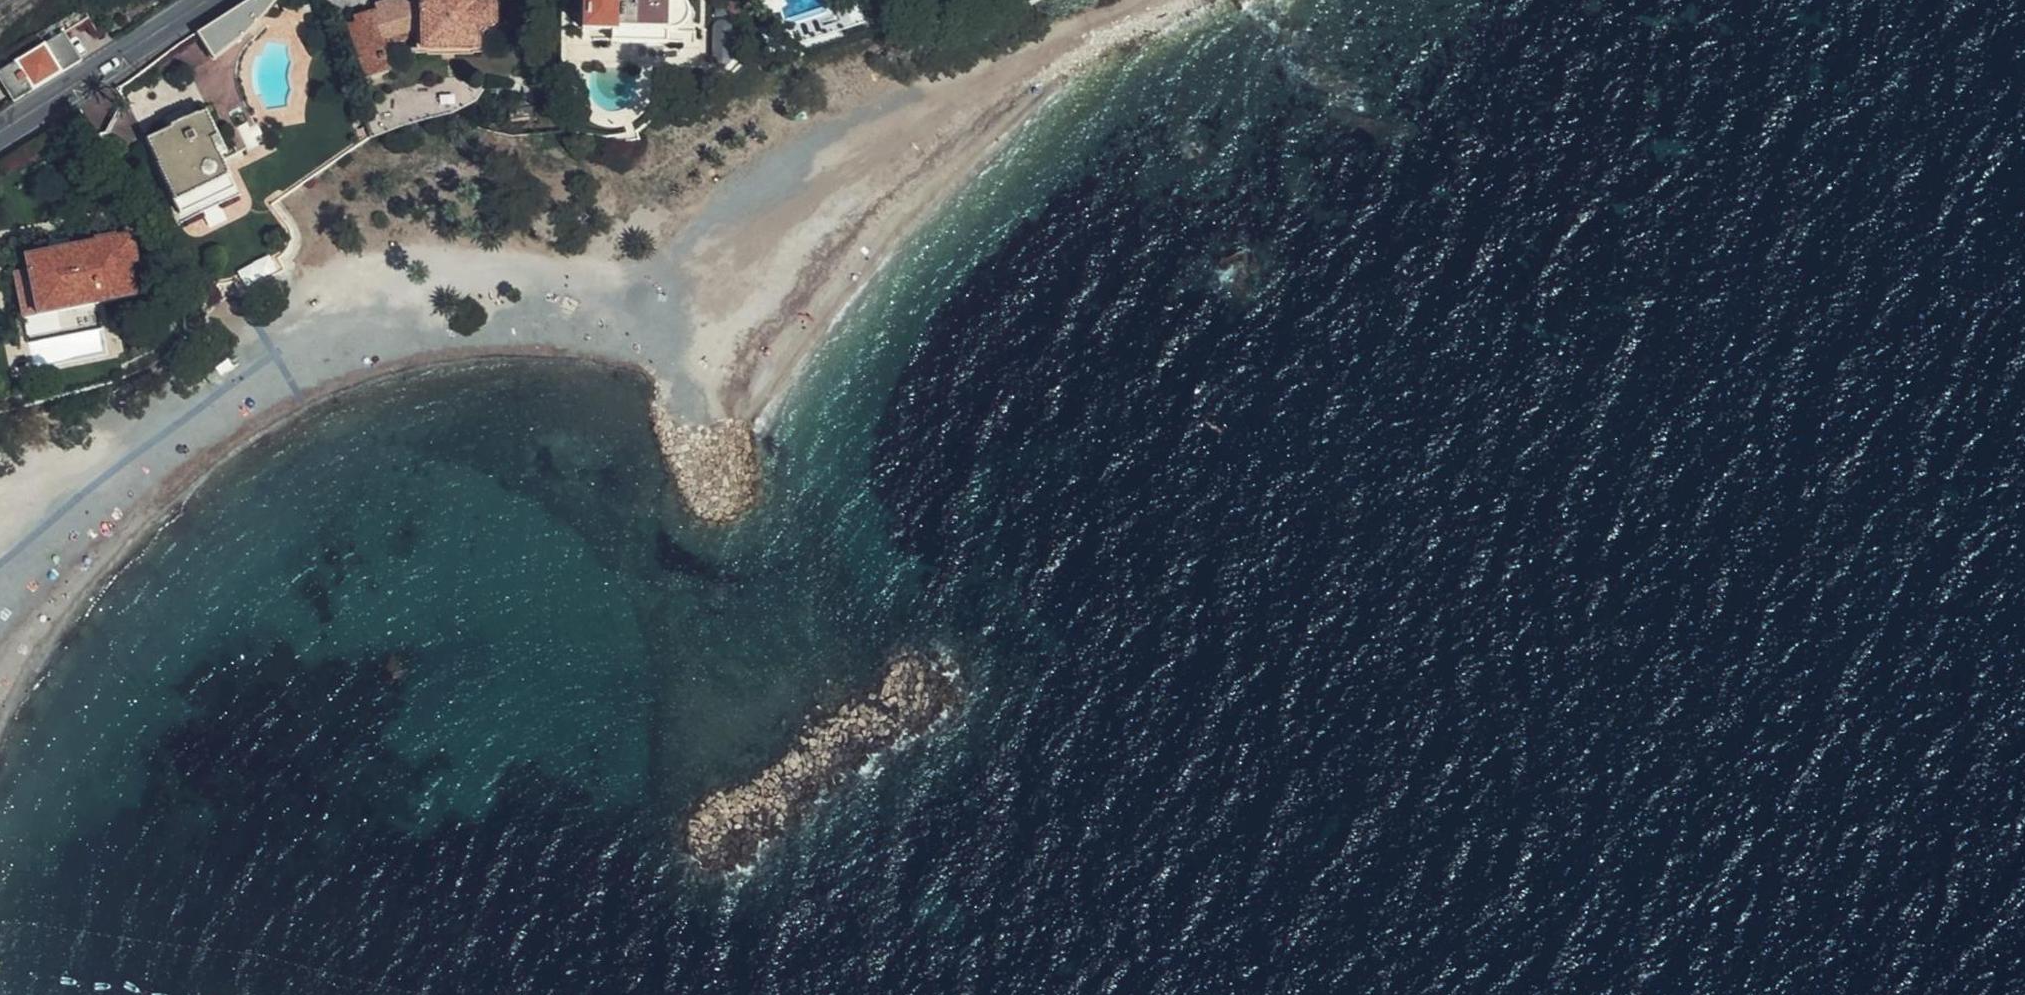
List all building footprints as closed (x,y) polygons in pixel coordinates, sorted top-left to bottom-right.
[(196,35),(210,60),(220,52),(247,31),(274,0),(250,0),(196,35)] [(474,0),(389,0),(373,6),(376,17),(347,26),(363,78),(386,69),(380,46),(419,34),(418,48),(476,50),(477,27),(486,28),(492,23),(492,7),(486,1),(474,1),(474,0)] [(580,30),(609,31),(608,43),(664,45),(664,32),(672,32),(680,27),(684,21),(684,13),(681,6),(676,1),(676,0),(581,0),(580,30)] [(12,100),(78,59),(62,33),(85,19),(79,9),(0,56),(0,82),(12,100)] [(711,26),(709,30),(708,61),(709,64),(712,67),(715,69),(718,69),(722,69),(725,67),(728,62),(737,62),(738,31),(730,31),(728,27),(726,24),(720,22),(717,23),(714,24),(711,26)] [(210,60),(197,70),(198,71),(233,140),(242,151),(263,140),(220,52),(210,60)] [(200,212),(219,204),(215,196),(232,188),(217,157),(222,155),(203,114),(194,118),(192,115),(169,126),(170,130),(147,141),(180,212),(197,204),(200,212)] [(133,262),(128,235),(112,238),(111,235),(94,239),(94,242),(24,256),(26,270),(10,273),(24,334),(99,319),(96,304),(132,296),(127,263),(133,262)] [(275,254),(235,275),(243,287),(282,267),(275,254)]
